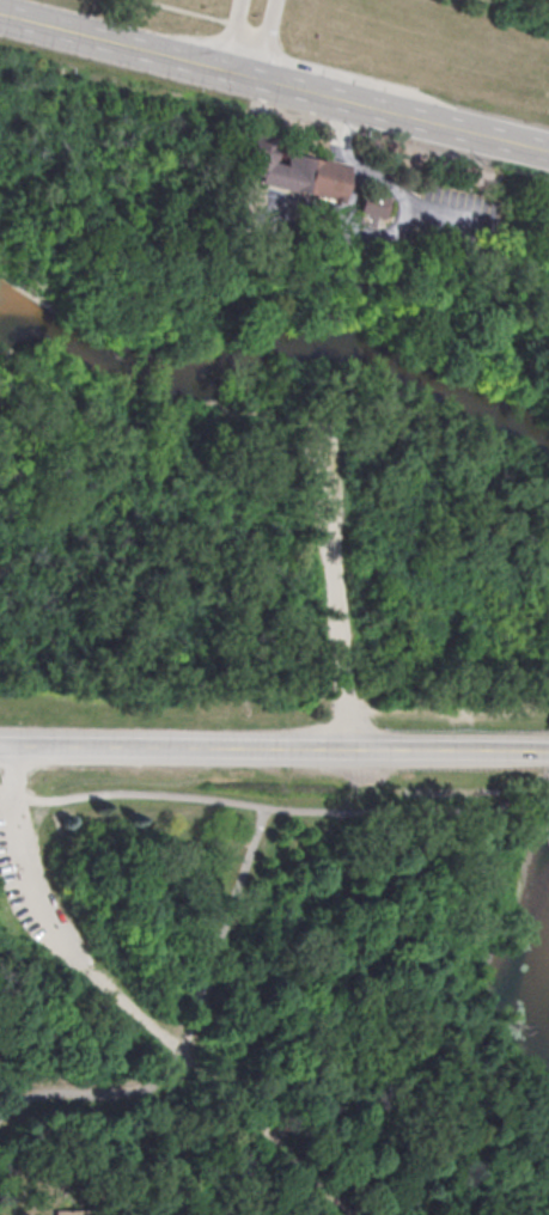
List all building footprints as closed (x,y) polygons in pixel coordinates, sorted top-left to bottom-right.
[(347,173),(336,214),(251,193),(254,185),(233,181),(237,164),(244,165),(250,139),(275,145),(268,169),(280,172),(283,158),(347,173)] [(380,218),(385,198),(358,191),(353,212),(380,218)]
